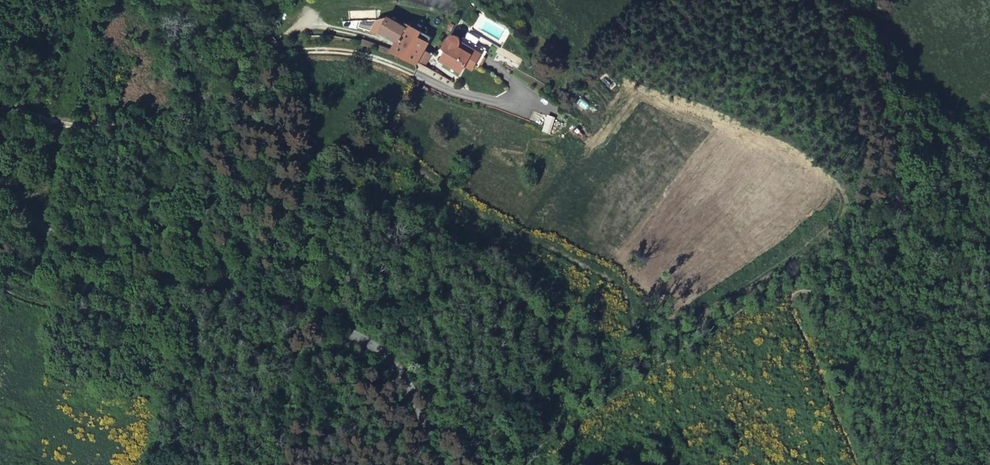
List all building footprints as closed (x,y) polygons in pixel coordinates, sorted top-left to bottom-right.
[(392,51),(417,60),(424,47),(431,32),(409,19),(407,23),(386,11),(381,19),(384,21),(381,27),(383,28),(399,37),(397,41),(392,51)] [(399,37),(383,28),(381,32),(397,41),(399,37)] [(451,30),(443,45),(445,48),(443,53),(466,63),(469,56),(477,60),(479,56),(484,46),(463,36),(463,34),(463,33),(463,32),(462,31),(462,30),(461,29),(460,29),(458,28),(457,28),(455,28),(454,28),(453,29),(452,29),(451,30)] [(463,36),(484,46),(479,56),(482,58),(490,43),(465,30),(463,36)] [(430,49),(424,47),(417,60),(423,64),(430,49)]
